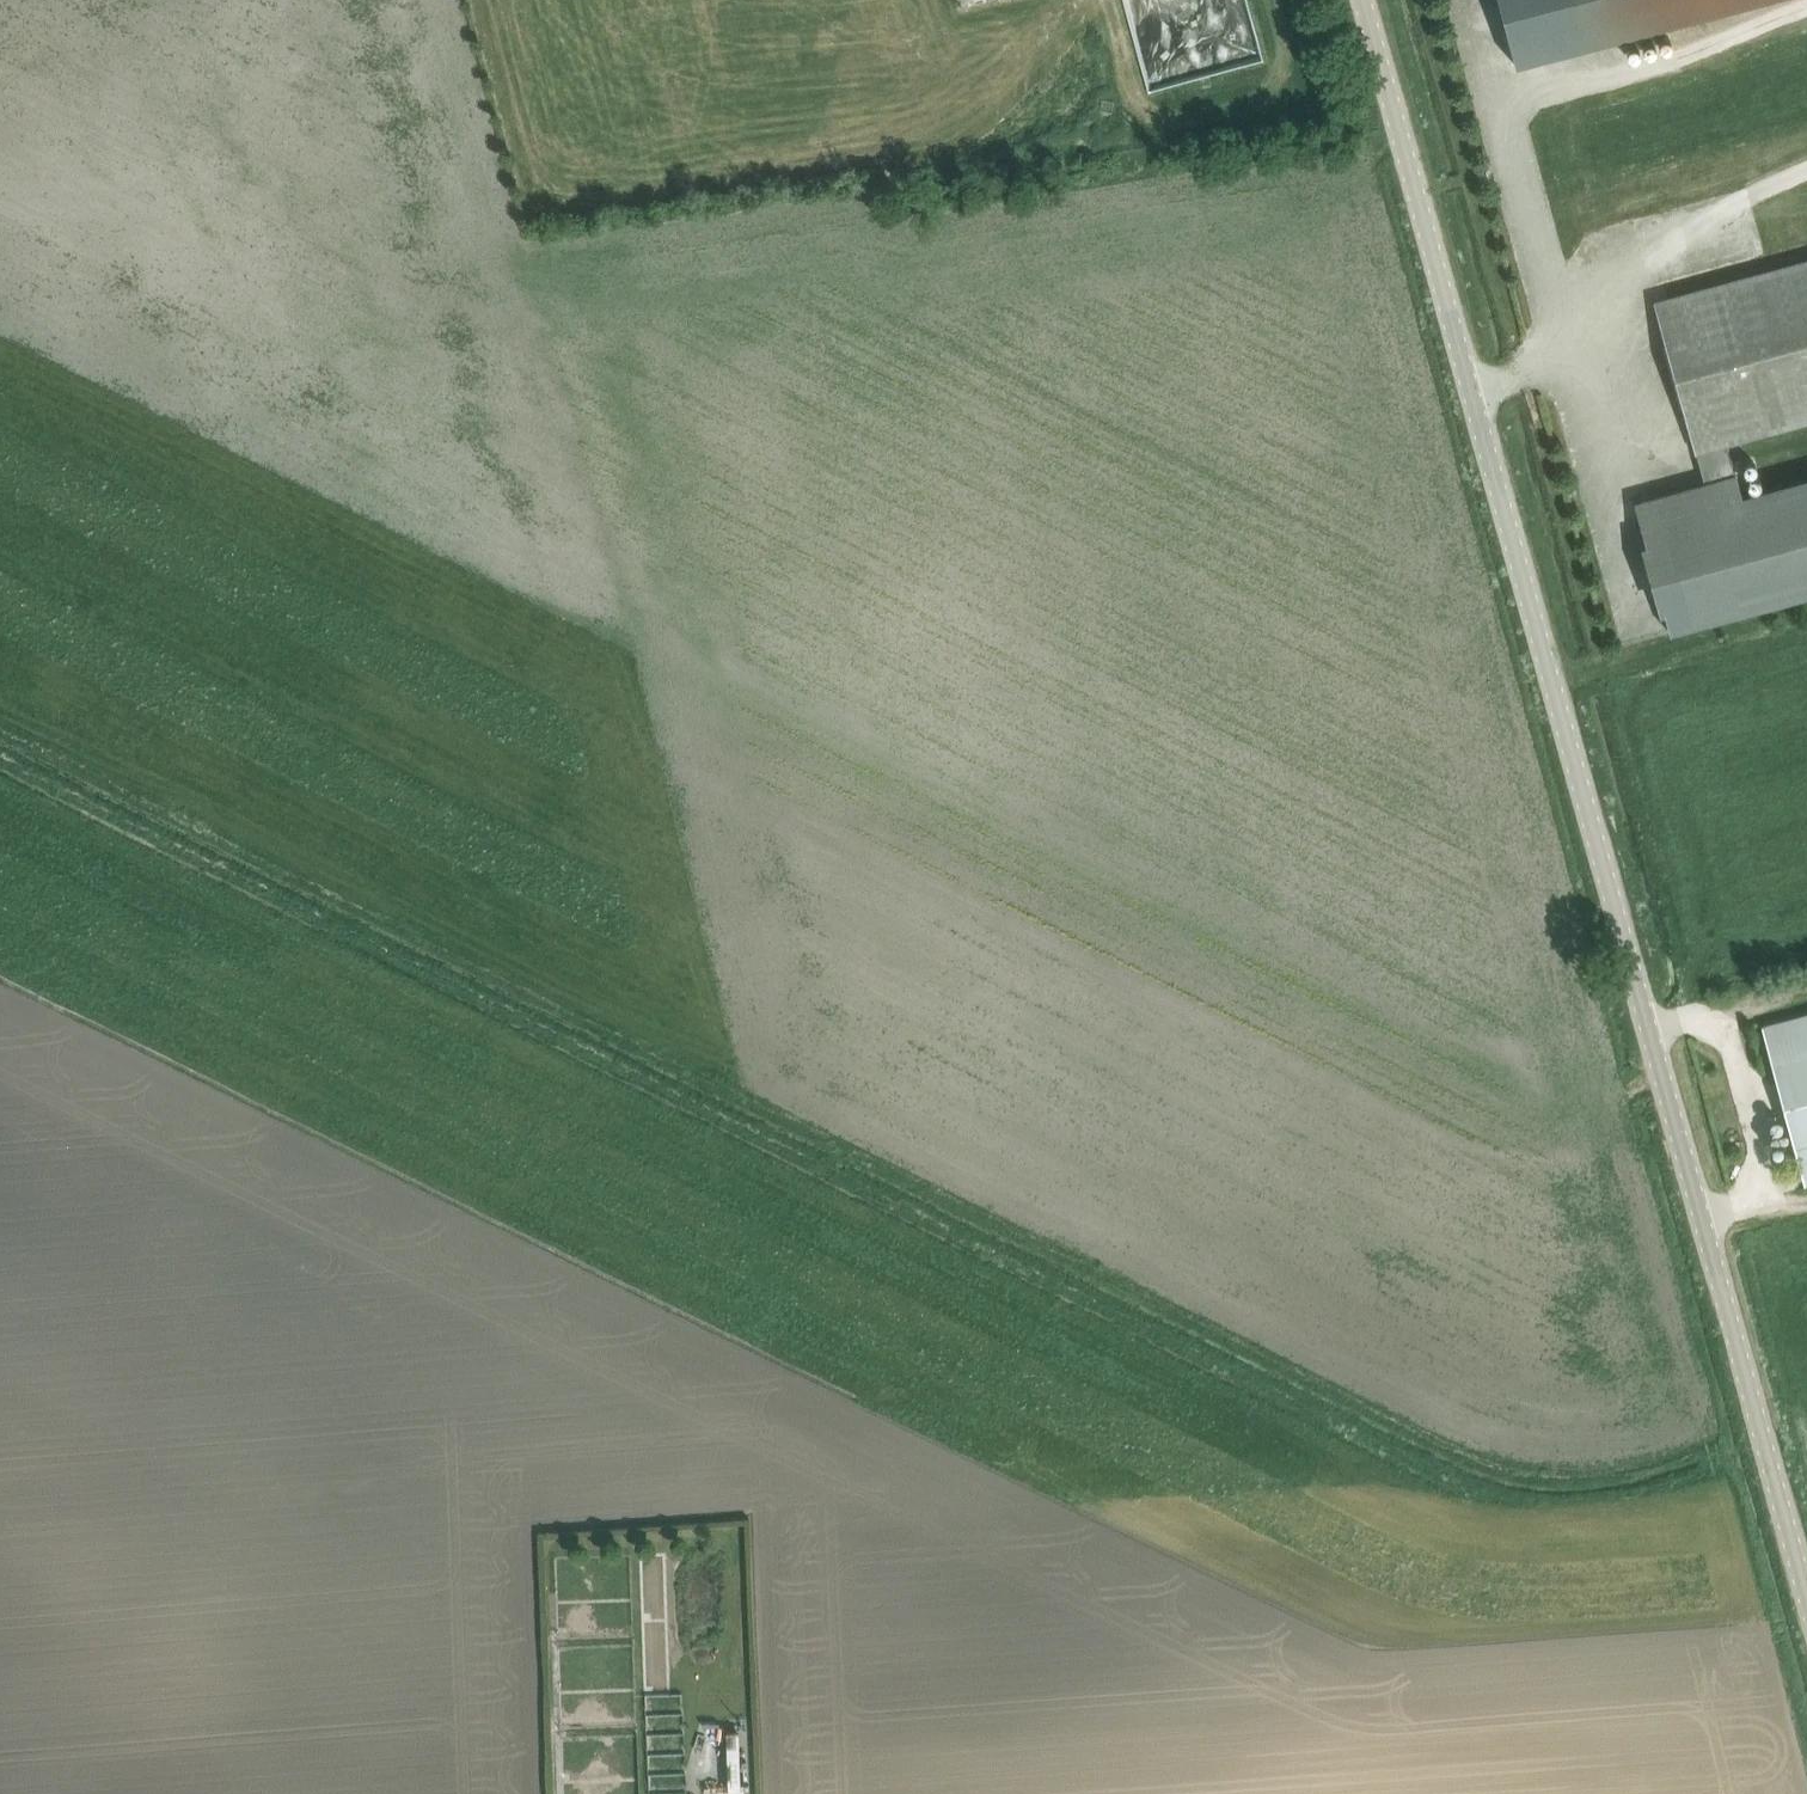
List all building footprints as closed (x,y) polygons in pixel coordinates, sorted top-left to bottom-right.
[(1519,65),(1765,0),(1502,0),(1519,65)] [(1732,443),(1806,422),(1806,259),(1655,301),(1697,452),(1705,482),(1658,495),(1702,658),(1806,629),(1806,468),(1744,485),(1732,443)] [(1568,485),(1570,493),(1577,492),(1575,484),(1568,485)] [(1806,1184),(1806,1013),(1763,1025),(1779,1085),(1806,1184)] [(663,1793),(675,1793),(674,1754),(662,1754),(663,1793)]
